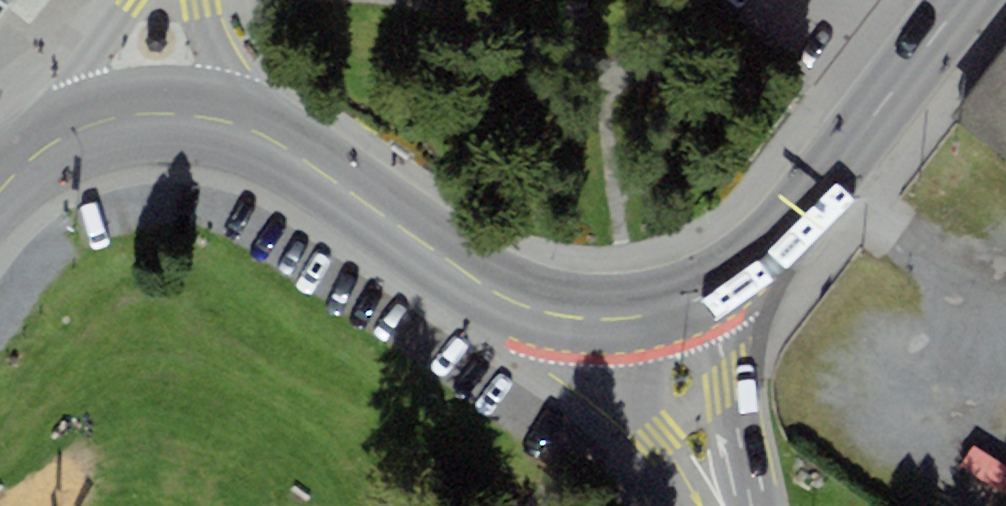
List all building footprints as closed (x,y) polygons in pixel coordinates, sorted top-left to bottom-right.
[(952,118),(1005,159),(1005,50),(952,118)]
